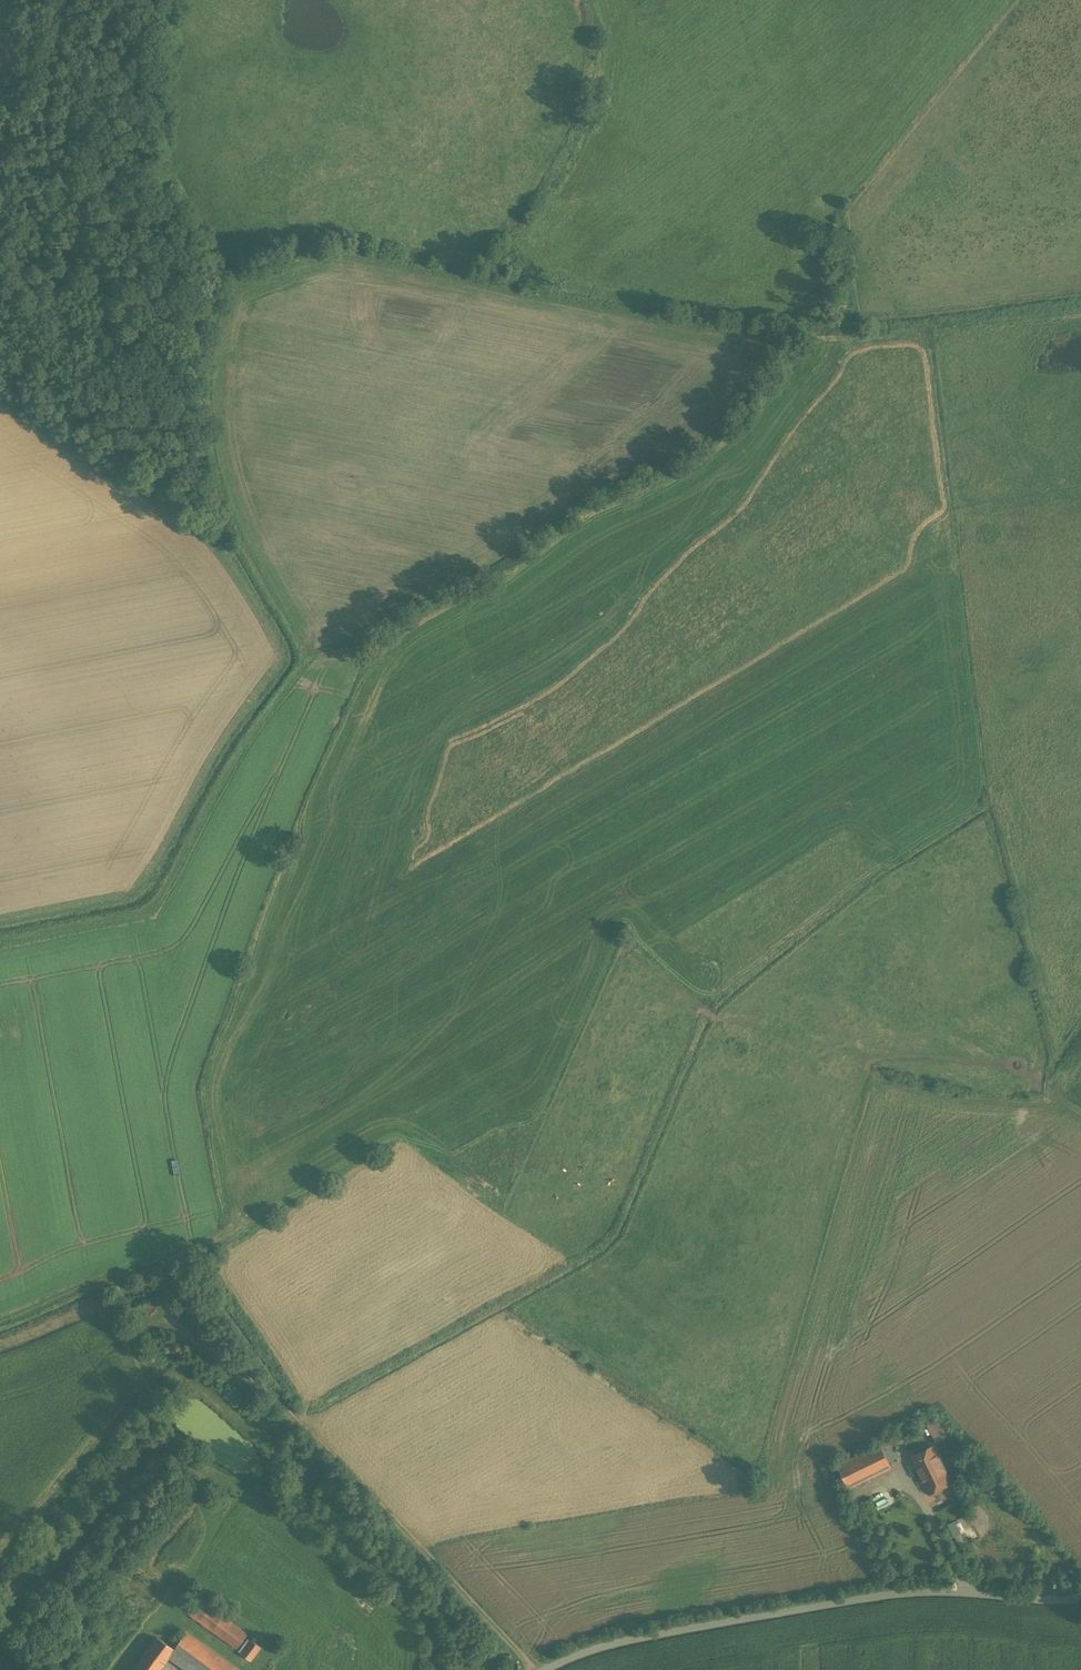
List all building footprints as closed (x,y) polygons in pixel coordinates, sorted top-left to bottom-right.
[(943,1427),(930,1432),(935,1443),(948,1438),(943,1427)] [(884,1449),(882,1444),(838,1465),(849,1488),(893,1467),(884,1449)] [(933,1447),(912,1457),(927,1490),(949,1480),(933,1447)] [(964,1515),(948,1522),(959,1545),(975,1538),(964,1515)] [(995,1531),(990,1531),(991,1534),(989,1534),(990,1541),(1000,1540),(999,1533),(995,1533),(995,1531)] [(125,1598),(128,1594),(118,1587),(115,1591),(125,1598)] [(232,1624),(201,1600),(190,1615),(222,1638),(232,1624)] [(246,1634),(232,1624),(222,1638),(236,1648),(246,1634)] [(186,1632),(173,1649),(168,1656),(187,1669),(238,1669),(186,1632)] [(132,1669),(158,1669),(168,1656),(173,1649),(156,1637),(132,1669)] [(251,1640),(241,1653),(250,1660),(260,1647),(251,1640)]
